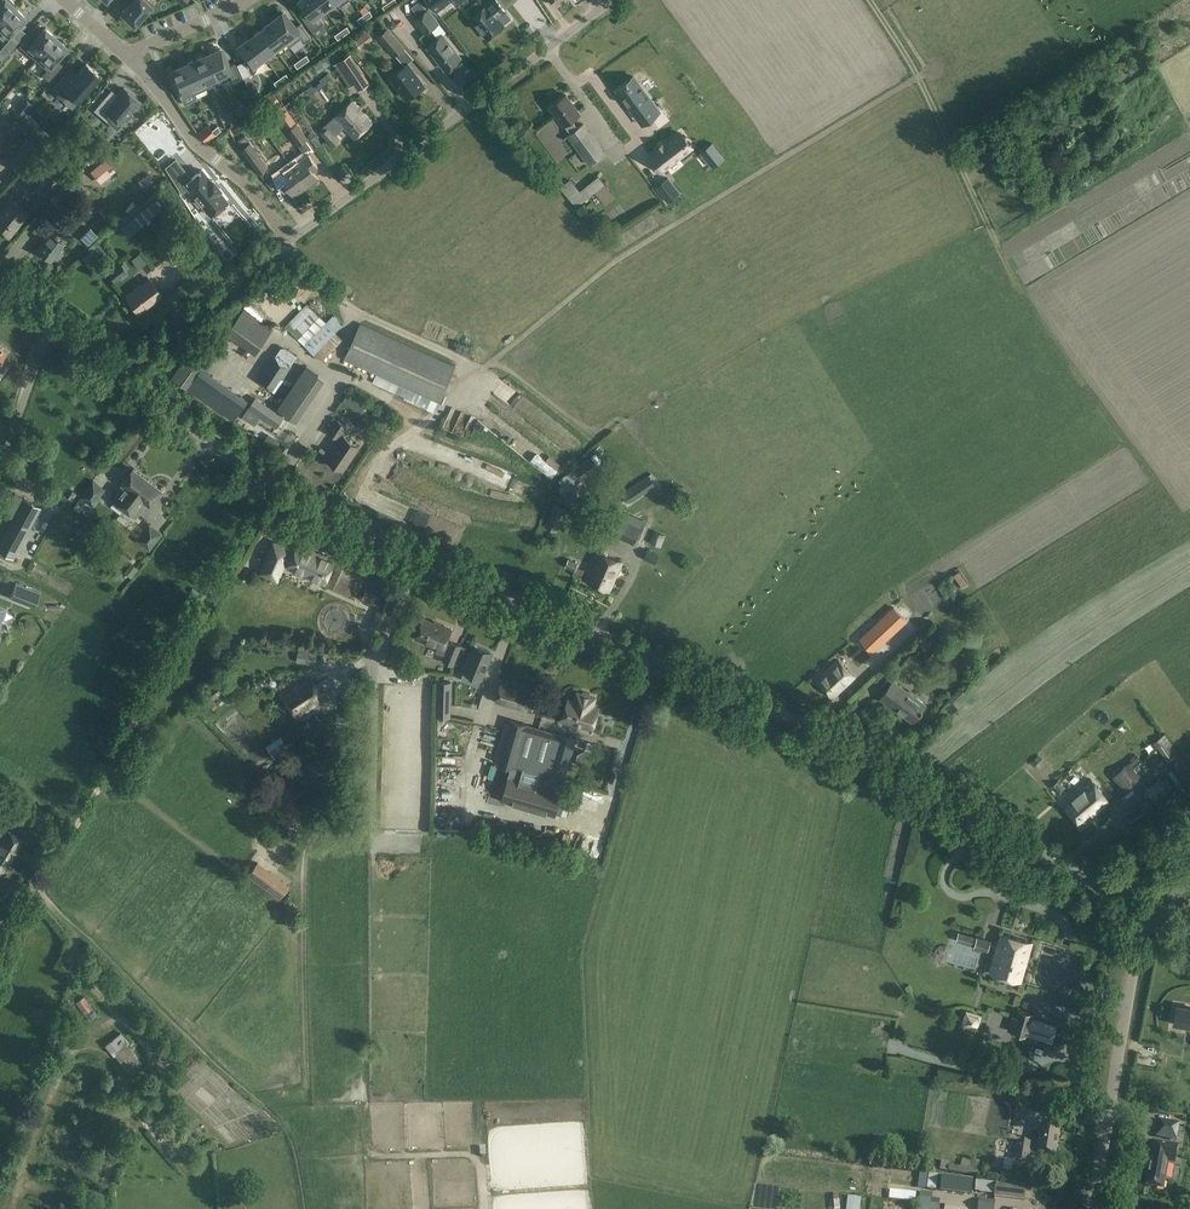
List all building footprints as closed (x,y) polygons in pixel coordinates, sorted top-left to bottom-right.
[(15,8),(12,5),(14,3),(11,0),(2,0),(0,2),(0,23),(15,8)] [(121,13),(134,25),(153,4),(149,0),(128,0),(130,2),(121,13)] [(301,1),(309,12),(302,17),(312,31),(324,22),(318,15),(325,10),(318,0),(300,0),(301,1)] [(335,0),(318,0),(325,10),(336,2),(335,0)] [(411,7),(419,16),(415,19),(425,33),(439,23),(429,9),(428,10),(420,0),(411,7)] [(433,6),(437,11),(451,0),(455,6),(463,0),(428,0),(433,6)] [(487,38),(504,25),(497,17),(505,11),(496,0),(494,0),(471,17),(487,38)] [(386,11),(392,6),(388,2),(382,6),(386,11)] [(15,8),(0,23),(0,37),(3,40),(25,18),(15,8)] [(367,19),(373,15),(370,10),(363,14),(367,19)] [(312,38),(301,23),(295,28),(283,13),(272,21),(287,41),(286,41),(290,46),(301,37),(305,43),(312,38)] [(367,19),(363,14),(357,19),(361,23),(367,19)] [(287,41),(272,21),(261,30),(276,49),(286,41),(287,41)] [(344,35),(350,31),(347,26),(341,30),(344,35)] [(378,36),(377,36),(395,56),(396,55),(401,61),(410,53),(405,47),(388,27),(378,36)] [(36,61),(56,38),(45,28),(34,40),(28,35),(19,46),(36,61)] [(276,49),(261,30),(250,38),(265,58),(276,49)] [(338,39),(344,35),(341,30),(335,35),(338,39)] [(461,57),(443,34),(428,46),(446,69),(461,57)] [(2,61),(18,42),(11,36),(0,49),(0,59),(2,61)] [(56,60),(67,47),(56,38),(36,61),(46,70),(42,75),(49,81),(62,65),(56,60)] [(265,58),(250,38),(239,47),(253,67),(265,58)] [(241,77),(235,63),(228,66),(220,49),(212,53),(207,55),(218,80),(219,80),(231,74),(233,80),(241,77)] [(358,90),(370,82),(351,53),(334,64),(349,88),(354,84),(358,90)] [(304,63),(310,59),(307,54),(300,59),(304,63)] [(218,80),(207,55),(203,57),(194,60),(207,88),(220,82),(219,80),(218,80)] [(304,63),(300,59),(294,63),(298,68),(304,63)] [(207,88),(194,60),(186,64),(182,66),(193,91),(194,94),(207,88)] [(252,74),(245,61),(238,64),(244,78),(252,74)] [(69,93),(78,101),(100,76),(86,63),(74,77),(68,71),(52,89),(63,100),(69,93)] [(408,63),(390,77),(406,98),(414,91),(415,92),(425,85),(408,63)] [(193,91),(182,66),(178,68),(177,68),(169,72),(180,97),(193,91)] [(283,82),(290,78),(286,73),(280,77),(283,82)] [(310,94),(329,80),(326,75),(319,80),(321,81),(314,86),(312,85),(306,89),(310,94)] [(625,82),(616,88),(629,106),(630,105),(636,113),(637,111),(645,122),(651,118),(660,111),(652,100),(633,76),(628,80),(627,80),(625,82)] [(277,86),(283,82),(280,77),(274,82),(277,86)] [(1057,91),(1066,109),(1073,105),(1064,87),(1057,91)] [(108,93),(94,110),(106,121),(110,116),(120,124),(125,118),(127,120),(132,114),(130,113),(140,102),(124,88),(118,95),(117,96),(114,96),(113,97),(109,94),(108,93)] [(374,107),(380,104),(375,94),(369,97),(374,107)] [(551,106),(564,124),(571,133),(567,136),(589,166),(606,153),(584,123),(577,128),(571,119),(580,113),(566,94),(551,106)] [(1097,114),(1112,105),(1110,100),(1094,109),(1097,114)] [(241,102),(232,109),(240,117),(249,110),(241,102)] [(335,118),(324,128),(325,129),(329,126),(336,134),(344,127),(347,131),(354,138),(372,122),(353,102),(347,106),(335,118)] [(19,119),(24,114),(16,107),(11,112),(19,119)] [(288,109),(284,112),(279,115),(288,129),(297,122),(288,109)] [(232,110),(226,113),(229,121),(233,125),(238,120),(238,119),(234,116),(232,110)] [(1033,114),(1041,125),(1047,121),(1038,110),(1033,114)] [(249,129),(250,130),(251,130),(252,130),(252,131),(253,131),(253,130),(254,130),(255,130),(256,130),(256,129),(257,129),(257,128),(258,128),(258,127),(258,126),(258,125),(258,124),(258,123),(257,122),(256,121),(255,120),(254,120),(253,120),(252,120),(251,120),(250,120),(250,121),(249,121),(249,122),(248,122),(248,123),(248,124),(247,124),(247,125),(247,126),(248,126),(248,127),(248,128),(249,128),(249,129)] [(309,138),(297,122),(288,129),(299,145),(309,138)] [(215,135),(211,131),(208,126),(199,134),(206,143),(215,135)] [(215,135),(221,130),(217,126),(211,131),(215,135)] [(320,133),(333,147),(342,140),(329,126),(325,129),(320,133)] [(1084,130),(1075,136),(1088,156),(1098,149),(1094,144),(1094,145),(1084,130)] [(658,149),(651,155),(662,170),(691,147),(680,133),(666,144),(665,143),(657,148),(658,149)] [(236,141),(248,158),(259,174),(269,167),(258,151),(246,134),(236,141)] [(31,135),(6,162),(16,172),(42,145),(31,135)] [(317,147),(322,144),(315,135),(311,138),(317,147)] [(712,143),(701,151),(713,167),(724,158),(712,143)] [(303,151),(288,161),(294,169),(307,187),(309,186),(310,187),(312,188),(318,184),(318,181),(317,180),(319,179),(314,171),(319,168),(309,154),(308,152),(305,154),(303,151)] [(1072,164),(1082,159),(1079,154),(1069,159),(1072,164)] [(100,164),(92,173),(101,183),(115,170),(105,159),(100,164)] [(175,160),(166,167),(181,192),(187,187),(194,195),(191,197),(198,206),(201,204),(210,215),(227,201),(218,190),(220,189),(218,187),(213,181),(212,179),(210,181),(201,170),(190,178),(187,174),(175,160)] [(307,187),(294,169),(285,176),(282,171),(274,177),(285,192),(290,189),(295,196),(307,187)] [(62,182),(61,181),(50,172),(35,190),(47,199),(62,182)] [(145,191),(155,184),(148,174),(138,181),(145,191)] [(81,183),(71,175),(53,194),(62,203),(81,183)] [(606,205),(616,196),(598,176),(580,191),(570,179),(565,184),(560,178),(555,182),(576,207),(595,191),(606,205)] [(668,201),(680,192),(668,177),(657,186),(668,201)] [(0,211),(0,231),(9,239),(29,214),(10,198),(0,211)] [(155,200),(120,228),(128,237),(162,209),(155,200)] [(38,236),(46,227),(40,222),(32,231),(38,236)] [(89,246),(98,236),(90,228),(80,238),(89,246)] [(62,253),(59,250),(64,244),(50,234),(38,251),(51,261),(53,257),(57,260),(62,253)] [(99,244),(82,258),(89,268),(107,253),(99,244)] [(119,264),(108,272),(115,282),(126,273),(125,271),(120,265),(119,264)] [(203,265),(180,283),(189,295),(213,277),(203,265)] [(139,313),(162,295),(149,279),(126,297),(139,313)] [(285,325),(321,361),(343,339),(335,331),(342,324),(333,315),(326,322),(307,303),(285,325)] [(456,366),(361,323),(344,360),(440,403),(456,366)] [(269,350),(263,346),(269,337),(252,325),(237,344),(261,361),(269,350)] [(275,356),(257,381),(274,393),(292,366),(275,356)] [(217,390),(225,384),(218,376),(210,382),(217,390)] [(367,376),(364,385),(386,394),(389,385),(367,376)] [(297,409),(305,413),(320,383),(313,379),(297,409)] [(392,387),(389,394),(401,399),(404,392),(392,387)] [(553,437),(560,427),(506,389),(499,399),(553,437)] [(419,405),(420,397),(405,394),(403,402),(419,405)] [(244,415),(243,416),(254,424),(261,415),(276,426),(282,417),(255,399),(244,415)] [(432,414),(439,417),(442,409),(435,406),(432,414)] [(285,427),(293,432),(297,426),(290,420),(285,427)] [(329,432),(338,438),(346,426),(337,420),(329,432)] [(269,434),(264,442),(275,450),(280,442),(269,434)] [(360,447),(343,436),(327,459),(343,470),(360,447)] [(32,462),(42,450),(33,442),(22,454),(32,462)] [(604,451),(599,446),(595,449),(599,455),(604,451)] [(40,453),(31,464),(35,468),(44,457),(40,453)] [(589,458),(574,468),(581,479),(596,469),(589,458)] [(134,493),(146,478),(134,468),(122,484),(124,485),(114,499),(125,508),(136,494),(134,493)] [(656,486),(648,475),(621,494),(628,505),(656,486)] [(136,494),(125,508),(137,517),(147,503),(149,504),(161,489),(146,478),(134,493),(136,494)] [(93,481),(81,497),(93,506),(105,490),(93,481)] [(14,558),(42,508),(25,498),(0,544),(0,551),(14,558)] [(568,507),(555,501),(544,526),(558,532),(568,507)] [(614,507),(604,530),(633,544),(645,520),(633,514),(632,516),(614,507)] [(138,540),(150,550),(162,533),(150,524),(138,540)] [(661,546),(666,535),(655,530),(650,542),(661,546)] [(291,562),(289,567),(324,583),(334,560),(298,545),(294,554),(288,552),(289,550),(274,543),(261,572),(276,579),(285,559),(291,562)] [(647,549),(644,559),(655,564),(659,554),(647,549)] [(610,591),(623,562),(599,552),(586,581),(610,591)] [(568,559),(565,567),(574,571),(572,574),(581,578),(584,570),(577,567),(579,563),(568,559)] [(132,578),(139,569),(131,563),(124,572),(132,578)] [(34,607),(40,592),(16,583),(10,598),(34,607)] [(361,599),(377,608),(382,599),(366,591),(361,599)] [(390,613),(378,608),(368,629),(380,634),(390,613)] [(902,638),(915,627),(907,617),(894,628),(902,638)] [(424,619),(416,638),(439,647),(437,651),(446,655),(443,661),(454,665),(461,646),(451,642),(450,645),(445,643),(451,630),(424,619)] [(893,633),(881,621),(861,639),(873,652),(893,633)] [(493,653),(475,645),(464,672),(482,679),(493,653)] [(318,652),(299,648),(296,662),(315,666),(318,652)] [(498,655),(492,674),(501,677),(507,658),(498,655)] [(818,680),(833,696),(853,677),(838,661),(818,680)] [(298,718),(325,699),(310,677),(283,696),(298,718)] [(476,691),(479,685),(467,679),(463,685),(476,691)] [(893,681),(880,699),(913,723),(926,705),(893,681)] [(439,682),(438,717),(450,717),(451,682),(439,682)] [(497,701),(526,709),(531,691),(502,682),(497,701)] [(222,692),(216,686),(208,693),(214,700),(222,692)] [(595,698),(591,697),(591,694),(584,692),(581,694),(577,693),(575,701),(569,700),(563,720),(592,729),(598,708),(593,707),(595,698)] [(322,722),(317,714),(307,721),(312,729),(322,722)] [(527,724),(511,720),(498,762),(511,766),(501,799),(554,815),(564,781),(576,739),(559,734),(559,735),(527,725),(527,724)] [(1154,742),(1168,763),(1184,786),(1189,782),(1189,771),(1178,754),(1165,735),(1154,742)] [(290,750),(281,736),(266,745),(275,759),(290,750)] [(591,764),(593,758),(590,752),(583,751),(578,753),(576,760),(579,765),(586,767),(591,764)] [(1037,755),(1030,761),(1032,765),(1040,759),(1037,755)] [(334,756),(306,764),(311,782),(339,774),(334,756)] [(1126,791),(1142,777),(1129,763),(1113,776),(1126,791)] [(1153,801),(1173,787),(1166,777),(1146,791),(1153,801)] [(283,779),(265,789),(262,791),(271,807),(274,805),(284,822),(300,813),(290,796),(292,794),(283,779)] [(1091,779),(1063,803),(1066,807),(1072,814),(1082,826),(1105,807),(1110,803),(1101,791),(1091,779)] [(1062,790),(1056,782),(1051,786),(1058,793),(1062,790)] [(349,784),(347,784),(338,786),(341,803),(351,801),(349,784)] [(1151,816),(1150,815),(1156,811),(1147,799),(1142,803),(1141,803),(1125,813),(1133,827),(1151,816)] [(15,859),(25,842),(5,830),(3,834),(0,833),(0,849),(15,859)] [(15,859),(0,849),(0,885),(1,885),(0,887),(0,894),(7,898),(15,885),(5,879),(3,881),(0,879),(3,874),(5,875),(15,859)] [(249,875),(280,899),(289,887),(258,863),(249,875)] [(990,973),(1021,981),(1032,943),(1001,934),(990,973)] [(977,938),(975,946),(975,947),(988,951),(990,941),(977,938)] [(84,995),(75,1001),(85,1013),(93,1007),(84,995)] [(1177,1007),(1174,1023),(1189,1026),(1189,1009),(1177,1007)] [(1027,1036),(1052,1043),(1056,1026),(1032,1019),(1033,1014),(1019,1010),(1013,1032),(1027,1036)] [(121,1031),(105,1043),(114,1054),(115,1053),(130,1075),(144,1065),(129,1042),(130,1041),(121,1031)] [(1180,1123),(1159,1120),(1156,1137),(1177,1141),(1180,1123)] [(1043,1125),(1038,1153),(1055,1156),(1060,1128),(1043,1125)] [(1012,1172),(1022,1174),(1038,1177),(1040,1163),(1029,1162),(1032,1143),(1017,1141),(1014,1161),(1013,1162),(1012,1172)] [(1178,1146),(1153,1141),(1145,1186),(1164,1189),(1168,1163),(1174,1164),(1178,1146)] [(979,1171),(973,1170),(971,1169),(960,1167),(949,1165),(948,1172),(978,1177),(979,1171)] [(953,1186),(953,1191),(970,1194),(972,1179),(943,1175),(942,1185),(953,1186)] [(994,1197),(1025,1201),(1026,1186),(996,1182),(994,1197)] [(916,1201),(916,1193),(889,1190),(888,1199),(916,1201)] [(862,1198),(848,1197),(846,1208),(860,1208),(862,1198)] [(996,1201),(979,1199),(978,1208),(995,1208),(996,1201)] [(930,1208),(925,1208),(926,1201),(920,1200),(918,1208),(930,1208)]
